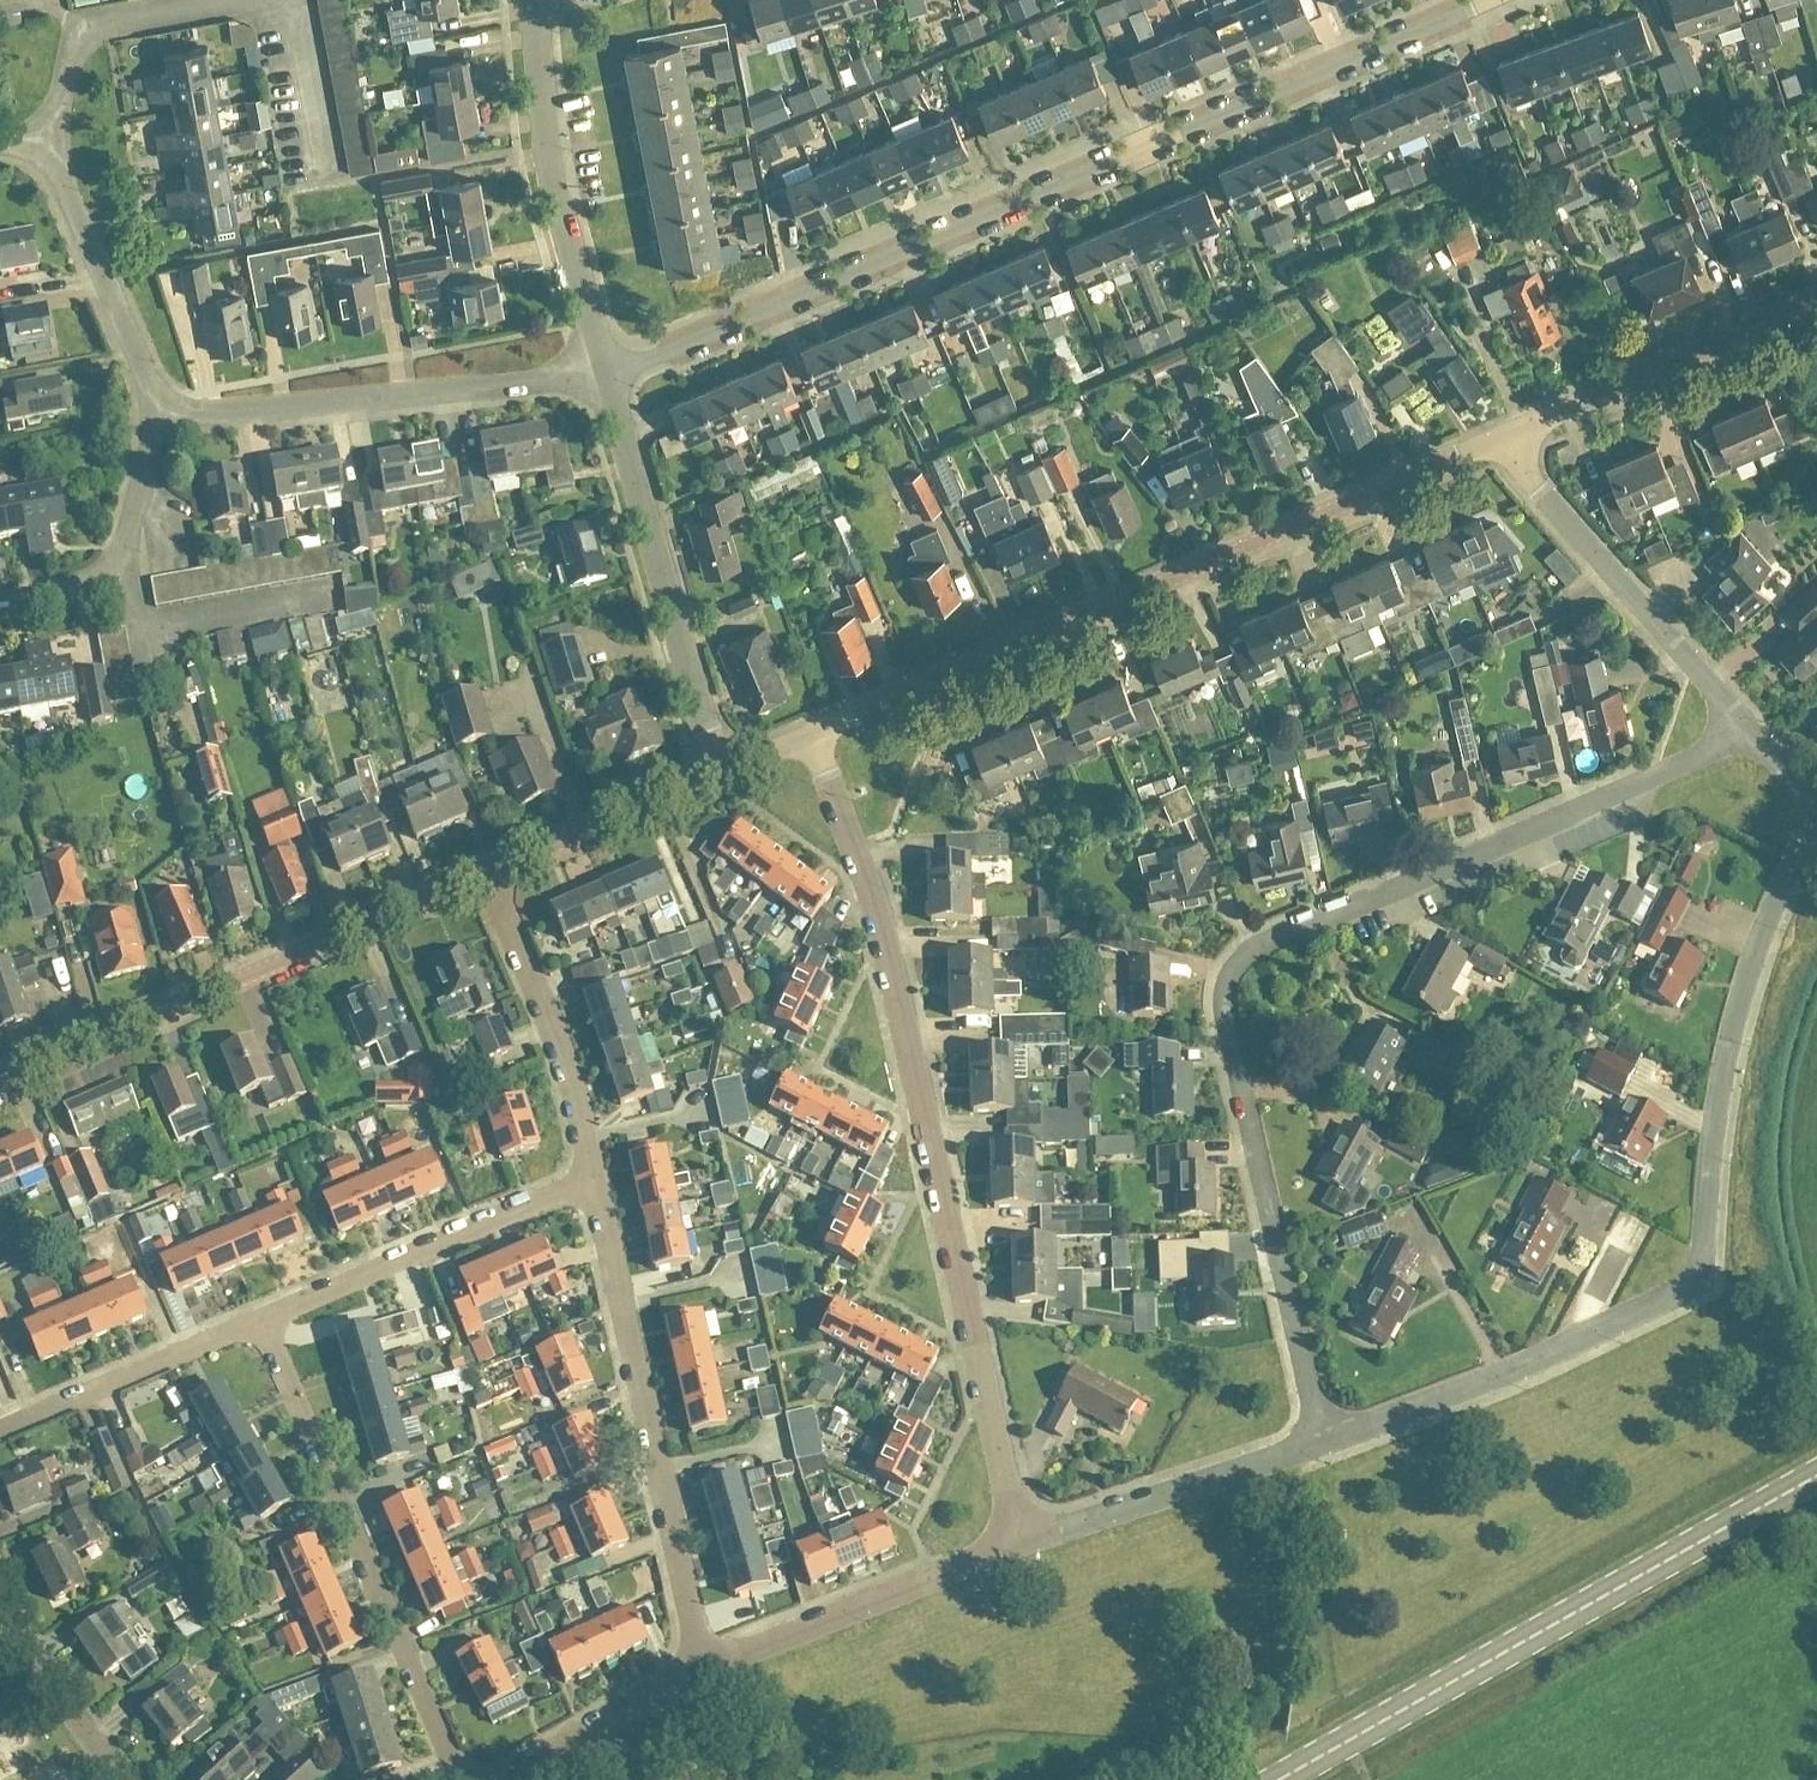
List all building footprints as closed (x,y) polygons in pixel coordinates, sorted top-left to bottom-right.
[(321,10),(347,5),(346,0),(319,0),(321,10)] [(460,0),(404,0),(405,9),(389,11),(395,42),(435,35),(431,13),(461,8),(460,0)] [(792,26),(784,0),(751,0),(757,19),(743,23),(750,46),(765,41),(764,35),(792,26)] [(792,26),(820,18),(815,0),(784,0),(792,26)] [(849,9),(846,0),(815,0),(820,18),(849,9)] [(849,9),(876,1),(876,0),(846,0),(849,9)] [(928,12),(924,0),(905,0),(911,17),(928,12)] [(1020,0),(1015,0),(1006,4),(1013,21),(1027,15),(1020,0)] [(1027,15),(1040,9),(1036,0),(1020,0),(1027,15)] [(1160,41),(1145,7),(1142,0),(1125,0),(1131,13),(1130,13),(1145,47),(1131,53),(1148,92),(1176,80),(1160,41)] [(1257,44),(1285,33),(1271,0),(1255,0),(1241,6),(1257,44)] [(1285,33),(1311,21),(1303,3),(1311,0),(1271,0),(1285,33)] [(1364,0),(1341,0),(1344,8),(1364,0)] [(1715,33),(1704,0),(1674,0),(1683,30),(1696,26),(1702,43),(1715,38),(1714,34),(1715,33)] [(1766,48),(1756,18),(1742,23),(1741,23),(1738,13),(1740,12),(1736,0),(1704,0),(1715,33),(1742,25),(1759,75),(1773,70),(1766,48)] [(1802,3),(1804,3),(1803,0),(1772,0),(1772,1),(1775,0),(1781,19),(1797,13),(1795,6),(1802,3)] [(349,18),(347,5),(321,10),(323,23),(349,18)] [(1230,56),(1257,44),(1241,6),(1214,18),(1230,56)] [(1610,22),(1623,59),(1651,49),(1638,12),(1610,22)] [(1041,18),(1049,35),(1062,30),(1055,13),(1041,18)] [(1772,13),(1756,18),(1766,48),(1782,43),(1772,13)] [(973,39),(987,33),(979,15),(965,21),(973,39)] [(351,31),(349,18),(323,23),(326,36),(351,31)] [(1036,41),(1049,35),(1041,18),(1028,24),(1036,41)] [(1187,30),(1203,68),(1230,56),(1214,18),(1187,30)] [(725,20),(649,35),(637,37),(640,52),(625,54),(629,73),(623,75),(624,81),(625,83),(689,71),(684,44),(728,36),(725,20)] [(939,48),(957,40),(959,45),(973,39),(965,21),(952,27),(950,23),(932,31),(939,48)] [(1595,69),(1623,59),(1610,22),(1582,31),(1595,69)] [(1187,30),(1160,41),(1176,80),(1203,68),(1187,30)] [(326,36),(328,49),(354,44),(351,31),(326,36)] [(1554,41),(1567,78),(1595,69),(1582,31),(1554,41)] [(1001,36),(988,42),(995,60),(1009,54),(1001,36)] [(1540,88),(1567,78),(1554,41),(1526,51),(1540,88)] [(1685,41),(1670,49),(1676,60),(1684,77),(1698,70),(1685,41)] [(988,42),(974,48),(981,66),(995,60),(988,42)] [(328,49),(330,61),(356,56),(354,44),(328,49)] [(446,48),(412,55),(418,86),(417,86),(420,102),(437,99),(474,92),(468,60),(450,63),(446,48)] [(166,57),(169,73),(145,78),(148,90),(213,78),(208,49),(166,57)] [(862,55),(874,81),(888,76),(876,49),(862,55)] [(712,54),(715,65),(734,62),(731,50),(712,54)] [(1540,88),(1526,51),(1498,61),(1512,98),(1540,88)] [(874,81),(862,55),(848,62),(859,88),(874,81)] [(1090,55),(1062,67),(1078,105),(1106,92),(1090,55)] [(358,70),(356,56),(330,61),(333,74),(358,70)] [(1684,77),(1676,60),(1658,66),(1668,95),(1688,88),(1684,77)] [(737,79),(734,62),(715,65),(718,82),(737,79)] [(1078,105),(1062,67),(1035,78),(1052,116),(1078,105)] [(1484,73),(1467,80),(1462,67),(1434,79),(1454,126),(1461,141),(1468,158),(1481,152),(1462,108),(1477,102),(1480,109),(1497,101),(1484,73)] [(361,82),(358,70),(333,74),(335,87),(361,82)] [(636,109),(694,98),(689,71),(625,83),(626,87),(627,92),(633,91),(636,109)] [(916,72),(903,78),(910,95),(924,89),(916,72)] [(213,78),(148,90),(150,102),(173,98),(176,115),(219,107),(213,78)] [(897,101),(910,95),(903,78),(890,83),(897,101)] [(1025,128),(1052,116),(1035,78),(1008,90),(1025,128)] [(1454,126),(1434,79),(1407,91),(1422,125),(1436,119),(1441,131),(1454,126)] [(363,95),(361,82),(335,87),(338,100),(363,95)] [(811,88),(818,105),(831,99),(824,82),(811,88)] [(806,110),(805,110),(818,105),(811,88),(788,98),(795,115),(806,110)] [(1008,90),(981,102),(998,140),(1025,128),(1008,90)] [(1422,125),(1407,91),(1380,102),(1395,137),(1422,125)] [(467,156),(465,145),(462,130),(481,126),(474,92),(437,99),(440,115),(423,119),(432,163),(467,156)] [(365,108),(363,95),(338,100),(340,113),(365,108)] [(863,96),(849,102),(857,119),(871,113),(863,96)] [(1647,119),(1661,113),(1652,96),(1639,102),(1647,119)] [(635,137),(699,125),(694,98),(636,109),(639,128),(634,129),(635,135),(635,137)] [(857,119),(849,102),(835,108),(842,125),(857,119)] [(1395,137),(1380,102),(1353,114),(1368,149),(1395,137)] [(1625,109),(1634,125),(1647,119),(1639,102),(1625,109)] [(723,108),(726,120),(744,117),(742,104),(723,108)] [(224,136),(219,107),(176,115),(180,132),(156,136),(158,147),(224,136)] [(340,113),(343,126),(368,121),(365,108),(340,113)] [(1670,138),(1703,124),(1697,109),(1664,124),(1670,138)] [(924,126),(940,164),(968,152),(952,114),(924,126)] [(747,133),(744,117),(726,120),(728,136),(747,133)] [(802,141),(816,135),(809,119),(808,118),(795,124),(802,141)] [(1586,127),(1593,144),(1607,138),(1599,120),(1586,127)] [(370,134),(368,121),(343,126),(345,138),(370,134)] [(1303,135),(1318,170),(1347,158),(1331,123),(1303,135)] [(802,141),(795,124),(782,130),(789,147),(802,141)] [(643,144),(647,163),(704,153),(699,125),(635,137),(636,142),(637,146),(643,144)] [(913,175),(940,164),(924,126),(897,138),(913,175)] [(1572,133),(1580,150),(1593,144),(1586,127),(1572,133)] [(372,147),(370,134),(345,138),(347,151),(372,147)] [(1318,170),(1303,135),(1276,147),(1292,182),(1318,170)] [(224,136),(158,147),(160,159),(184,155),(187,172),(229,164),(224,136)] [(913,175),(897,138),(870,149),(886,187),(913,175)] [(1552,163),(1567,156),(1558,139),(1544,147),(1552,163)] [(1468,158),(1461,141),(1448,146),(1456,163),(1468,158)] [(347,151),(350,164),(375,159),(372,147),(347,151)] [(1292,182),(1276,147),(1249,159),(1265,194),(1292,182)] [(1784,201),(1799,194),(1787,165),(1780,149),(1780,147),(1764,154),(1784,201)] [(843,161),(859,199),(886,187),(870,149),(843,161)] [(816,173),(832,210),(859,199),(843,161),(841,162),(836,151),(821,158),(826,169),(816,173)] [(704,153),(647,163),(650,181),(645,182),(646,189),(646,191),(709,180),(704,153)] [(736,174),(754,171),(752,158),(733,162),(736,174)] [(377,172),(375,159),(350,164),(352,177),(377,172)] [(1265,194),(1249,159),(1222,170),(1237,206),(1265,194)] [(1801,159),(1787,165),(1799,194),(1813,188),(1801,159)] [(1420,160),(1408,166),(1415,183),(1428,178),(1420,160)] [(229,164),(187,172),(190,189),(166,193),(168,205),(234,193),(229,164)] [(1415,183),(1408,166),(1384,176),(1392,194),(1415,183)] [(1546,212),(1583,194),(1572,169),(1534,187),(1546,212)] [(736,174),(739,190),(757,187),(754,171),(736,174)] [(428,192),(434,225),(487,215),(480,182),(444,189),(434,191),(432,172),(382,182),(385,200),(428,192)] [(832,210),(816,173),(788,185),(805,222),(832,210)] [(714,207),(709,180),(646,191),(647,195),(648,200),(653,199),(657,218),(714,207)] [(1699,215),(1697,211),(1698,211),(1695,204),(1687,184),(1672,191),(1685,221),(1686,221),(1699,215)] [(1351,196),(1356,210),(1380,201),(1375,187),(1351,196)] [(1744,194),(1751,212),(1753,211),(1775,265),(1794,257),(1792,252),(1801,248),(1785,209),(1770,216),(1758,188),(1744,194)] [(1178,201),(1193,236),(1219,225),(1204,190),(1178,201)] [(239,222),(234,193),(168,205),(171,218),(194,213),(197,230),(203,229),(207,250),(242,243),(238,222),(239,222)] [(1343,193),(1331,199),(1338,216),(1351,211),(1343,193)] [(1698,211),(1697,211),(1699,215),(1707,234),(1722,228),(1708,194),(1696,199),(1695,204),(1698,211)] [(1324,223),(1338,216),(1331,199),(1316,205),(1324,223)] [(1193,236),(1178,201),(1151,212),(1166,247),(1193,236)] [(719,234),(714,207),(657,218),(660,236),(655,237),(656,243),(656,246),(719,234)] [(1775,265),(1753,211),(1751,212),(1739,217),(1743,227),(1728,233),(1736,252),(1731,254),(1739,271),(1743,269),(1744,272),(1754,268),(1756,273),(1775,265)] [(744,216),(746,229),(765,225),(762,212),(744,216)] [(1166,247),(1151,212),(1124,224),(1139,259),(1166,247)] [(449,233),(453,256),(494,248),(487,215),(434,225),(436,236),(449,233)] [(1290,216),(1277,222),(1284,240),(1298,234),(1290,216)] [(1457,264),(1483,252),(1469,219),(1442,231),(1457,264)] [(1665,262),(1633,276),(1648,311),(1699,288),(1684,254),(1698,248),(1686,221),(1685,221),(1654,235),(1665,262)] [(1272,246),(1284,240),(1277,222),(1262,228),(1272,246)] [(1139,259),(1124,224),(1096,236),(1111,271),(1139,259)] [(768,241),(765,225),(746,229),(749,245),(768,241)] [(1432,299),(1453,286),(1426,246),(1415,226),(1403,234),(1405,237),(1401,241),(1411,256),(1405,259),(1412,271),(1432,299)] [(1494,244),(1504,264),(1533,250),(1526,237),(1524,230),(1494,244)] [(386,264),(381,231),(345,238),(346,245),(349,257),(363,254),(365,268),(386,264)] [(724,261),(719,234),(656,246),(657,250),(658,254),(664,252),(668,272),(724,261)] [(0,241),(0,263),(3,275),(39,269),(32,235),(0,241)] [(1096,236),(1069,247),(1084,282),(1111,271),(1096,236)] [(1018,259),(1033,294),(1059,283),(1045,247),(1018,259)] [(253,285),(274,282),(272,272),(287,270),(283,248),(247,255),(253,285)] [(413,280),(449,273),(446,256),(410,262),(397,264),(400,283),(413,280)] [(1033,294),(1018,259),(991,270),(1006,306),(1033,294)] [(1509,269),(1514,281),(1483,295),(1493,317),(1509,310),(1520,335),(1524,333),(1530,348),(1562,334),(1548,300),(1551,299),(1539,270),(1532,273),(1528,262),(1509,269)] [(208,263),(181,267),(187,302),(213,296),(208,263)] [(472,283),(470,269),(449,273),(413,280),(400,283),(402,293),(417,291),(419,302),(453,296),(458,321),(504,312),(498,279),(472,283)] [(964,282),(979,317),(1006,306),(991,270),(964,282)] [(380,325),(371,274),(337,280),(345,331),(380,325)] [(964,282),(937,294),(952,329),(979,317),(964,282)] [(317,336),(317,335),(322,334),(324,330),(322,319),(318,317),(313,318),(307,286),(271,292),(280,342),(317,336)] [(1220,299),(1228,316),(1241,311),(1233,292),(1220,299)] [(251,348),(251,346),(256,345),(259,341),(257,332),(253,329),(248,330),(242,298),(204,305),(209,334),(212,333),(215,351),(211,352),(212,355),(251,348)] [(1206,305),(1214,322),(1228,316),(1220,299),(1206,305)] [(1432,372),(1458,408),(1473,398),(1479,397),(1482,392),(1485,389),(1461,353),(1459,354),(1425,301),(1400,316),(1414,336),(1424,330),(1436,348),(1424,355),(1434,370),(1432,372)] [(886,315),(901,350),(929,338),(914,303),(886,315)] [(8,338),(13,361),(53,354),(45,310),(5,318),(5,321),(0,322),(0,339),(8,338)] [(886,315),(859,327),(874,361),(901,350),(886,315)] [(1074,358),(1070,350),(1071,349),(1064,333),(1057,315),(1044,320),(1052,338),(1050,339),(1061,363),(1074,358)] [(1166,323),(1174,340),(1187,334),(1179,317),(1166,323)] [(1038,344),(1050,339),(1052,338),(1044,320),(1030,327),(1038,344)] [(1138,335),(1145,353),(1174,340),(1166,323),(1138,335)] [(847,373),(874,361),(859,327),(832,338),(847,373)] [(1336,364),(1346,379),(1359,369),(1333,334),(1328,338),(1312,349),(1328,370),(1336,364)] [(1125,341),(1133,359),(1145,353),(1138,335),(1125,341)] [(819,385),(847,373),(832,338),(804,351),(819,385)] [(1002,338),(990,343),(998,361),(1010,356),(1002,338)] [(976,350),(984,368),(998,361),(990,343),(976,350)] [(1270,398),(1281,389),(1257,357),(1241,368),(1265,401),(1270,398)] [(783,359),(755,371),(775,419),(776,422),(790,416),(783,401),(798,394),(783,359)] [(1392,399),(1413,385),(1403,369),(1382,383),(1392,399)] [(775,419),(755,371),(728,383),(743,418),(755,413),(761,425),(775,419)] [(912,377),(920,395),(932,390),(925,371),(912,377)] [(1207,433),(1221,427),(1200,376),(1186,382),(1203,426),(1194,430),(1196,435),(1182,441),(1204,492),(1228,482),(1207,433)] [(905,401),(920,395),(912,377),(898,383),(905,401)] [(19,400),(4,402),(9,426),(28,422),(29,426),(42,423),(41,420),(72,413),(71,409),(72,404),(73,399),(72,394),(70,389),(67,385),(66,381),(17,390),(19,400)] [(1350,381),(1338,386),(1344,400),(1327,408),(1342,443),(1373,430),(1358,394),(1356,395),(1350,381)] [(701,394),(716,430),(743,418),(728,383),(701,394)] [(688,441),(716,430),(701,394),(673,406),(688,441)] [(859,400),(866,418),(879,413),(871,394),(859,400)] [(1755,445),(1760,456),(1814,433),(1795,408),(1775,417),(1767,399),(1740,411),(1755,445)] [(844,406),(852,423),(866,418),(859,400),(844,406)] [(1278,417),(1272,404),(1244,416),(1265,466),(1295,453),(1280,416),(1278,417)] [(1715,476),(1734,468),(1760,456),(1755,445),(1740,411),(1714,422),(1722,440),(1703,448),(1715,476)] [(545,428),(514,434),(522,478),(548,473),(552,490),(577,486),(568,441),(549,445),(545,428)] [(781,433),(789,451),(801,446),(794,428),(781,433)] [(1146,455),(1127,431),(1115,441),(1134,464),(1146,455)] [(775,457),(789,451),(781,433),(767,439),(775,457)] [(486,466),(469,469),(470,479),(476,509),(479,526),(497,522),(490,485),(522,478),(514,434),(481,440),(486,466)] [(1182,441),(1157,452),(1179,502),(1204,492),(1182,441)] [(1657,514),(1681,503),(1684,509),(1702,501),(1688,470),(1671,478),(1658,447),(1633,458),(1651,500),(1657,514)] [(1042,459),(1044,463),(1055,490),(1056,492),(1081,481),(1066,448),(1042,459)] [(476,509),(470,479),(461,480),(458,461),(443,464),(440,449),(410,454),(420,507),(460,500),(466,531),(480,528),(479,526),(476,509)] [(740,451),(727,456),(735,474),(748,469),(740,451)] [(328,507),(326,495),(343,492),(336,452),(305,457),(315,510),(328,507)] [(926,461),(944,504),(962,496),(944,453),(926,461)] [(383,514),(420,507),(410,454),(379,460),(382,475),(368,478),(375,515),(366,517),(370,541),(387,538),(383,514)] [(721,481),(735,474),(727,456),(712,462),(721,481)] [(315,510),(305,457),(272,463),(280,503),(297,500),(300,513),(315,510)] [(1621,499),(1620,499),(1603,507),(1611,527),(1623,540),(1636,535),(1632,526),(1644,521),(1637,506),(1651,500),(1633,458),(1607,468),(1621,499)] [(756,481),(761,495),(827,473),(822,459),(756,481)] [(1054,493),(1053,491),(1055,490),(1044,463),(1016,475),(1029,505),(1054,493)] [(230,530),(228,521),(250,516),(241,469),(234,471),(229,467),(218,469),(215,474),(205,476),(214,523),(216,533),(230,530)] [(1112,532),(1115,531),(1117,534),(1128,529),(1128,525),(1141,520),(1126,483),(1119,485),(1113,470),(1099,476),(1086,482),(1093,499),(1097,497),(1112,532)] [(942,509),(922,471),(904,481),(922,519),(942,509)] [(32,490),(44,556),(56,553),(52,530),(69,527),(61,484),(32,490)] [(32,490),(3,495),(11,537),(27,534),(32,558),(44,556),(32,490)] [(1012,576),(1037,565),(1012,506),(1010,507),(1004,494),(974,507),(993,549),(999,546),(1012,576)] [(3,495),(0,496),(0,539),(11,537),(3,495)] [(734,495),(702,503),(707,521),(692,526),(698,548),(700,548),(708,577),(740,568),(726,517),(738,513),(734,495)] [(1022,502),(1012,506),(1037,565),(1061,555),(1046,519),(1033,524),(1022,502)] [(352,557),(372,553),(370,541),(366,517),(364,506),(344,510),(352,557)] [(285,521),(268,524),(275,558),(280,557),(291,555),(285,521)] [(1500,525),(1485,531),(1481,521),(1453,533),(1473,583),(1482,579),(1484,583),(1518,569),(1510,550),(1516,548),(1518,550),(1519,549),(1500,525)] [(266,559),(275,558),(268,524),(251,528),(254,547),(240,550),(242,563),(252,562),(266,559)] [(592,526),(556,537),(572,588),(608,577),(592,526)] [(513,536),(518,551),(545,543),(540,527),(513,536)] [(909,556),(907,561),(913,575),(912,575),(928,612),(932,610),(933,613),(946,608),(945,605),(960,599),(945,564),(950,562),(937,530),(912,541),(917,553),(909,556)] [(1736,630),(1771,599),(1756,582),(1773,567),(1742,532),(1707,563),(1722,580),(1705,595),(1736,630)] [(1430,602),(1473,583),(1453,533),(1425,545),(1436,570),(1419,577),(1430,602)] [(323,549),(328,577),(341,574),(338,546),(323,549)] [(328,577),(323,549),(322,549),(308,551),(313,579),(328,577)] [(294,554),(299,582),(313,579),(308,551),(299,553),(294,554)] [(294,554),(291,555),(280,557),(285,584),(299,582),(294,554)] [(266,559),(271,587),(285,584),(280,557),(275,558),(266,559)] [(252,562),(257,589),(271,587),(266,559),(252,562)] [(1430,602),(1419,577),(1401,585),(1390,560),(1363,572),(1383,619),(1397,613),(1398,615),(1430,602)] [(238,564),(243,592),(257,589),(252,562),(242,563),(238,564)] [(223,567),(228,594),(243,592),(238,564),(225,567),(223,567)] [(1580,572),(1574,565),(1561,576),(1567,583),(1580,572)] [(209,569),(214,597),(228,594),(223,567),(209,569)] [(209,569),(208,570),(195,572),(200,599),(214,597),(209,569)] [(200,599),(195,572),(181,574),(186,602),(200,599)] [(1384,621),(1383,619),(1363,572),(1334,584),(1345,610),(1328,617),(1339,640),(1341,639),(1348,656),(1375,644),(1368,628),(1384,621)] [(186,602),(181,574),(167,577),(172,605),(186,602)] [(172,605),(167,577),(152,580),(157,607),(172,605)] [(860,615),(862,620),(880,613),(865,578),(847,585),(855,603),(834,612),(839,624),(824,631),(842,673),(873,659),(855,617),(860,615)] [(1781,616),(1795,632),(1778,647),(1805,676),(1816,664),(1816,583),(1781,616)] [(787,585),(773,589),(779,610),(793,606),(787,585)] [(378,590),(351,598),(358,621),(384,614),(378,590)] [(736,620),(758,611),(752,595),(729,605),(736,620)] [(1339,640),(1328,617),(1310,625),(1299,600),(1271,611),(1287,646),(1301,640),(1307,654),(1339,640)] [(1272,653),(1287,646),(1271,611),(1243,624),(1253,649),(1236,656),(1247,681),(1278,667),(1272,653)] [(1494,631),(1501,645),(1537,629),(1530,615),(1494,631)] [(275,652),(290,648),(283,621),(269,625),(249,630),(256,657),(275,652)] [(129,642),(126,627),(98,632),(101,647),(129,642)] [(778,668),(783,665),(767,630),(720,649),(735,685),(740,683),(751,710),(790,695),(778,668)] [(1477,636),(1468,640),(1475,655),(1484,651),(1477,636)] [(595,684),(580,637),(541,649),(555,696),(595,684)] [(51,641),(38,643),(50,708),(80,703),(72,661),(55,665),(51,641)] [(131,656),(129,642),(101,647),(104,661),(131,656)] [(22,714),(50,708),(38,643),(26,646),(30,669),(14,672),(22,714)] [(1206,679),(1222,673),(1214,655),(1201,661),(1194,645),(1155,662),(1168,692),(1205,676),(1206,679)] [(1563,721),(1555,684),(1550,665),(1547,651),(1530,655),(1533,668),(1546,725),(1563,721)] [(1619,692),(1608,694),(1599,655),(1570,661),(1579,701),(1584,700),(1595,747),(1631,739),(1619,692)] [(106,675),(134,670),(131,656),(104,661),(105,666),(106,675)] [(1550,665),(1555,684),(1569,681),(1564,661),(1550,665)] [(114,719),(111,705),(109,690),(106,675),(105,666),(82,670),(92,723),(114,719)] [(106,675),(109,690),(137,685),(134,670),(106,675)] [(22,714),(14,672),(0,675),(0,718),(22,714)] [(1254,701),(1242,674),(1226,681),(1237,708),(1238,708),(1254,701)] [(1094,694),(1109,730),(1123,724),(1130,739),(1161,725),(1150,700),(1134,707),(1123,682),(1094,694)] [(111,705),(139,699),(137,685),(109,690),(111,705)] [(445,700),(458,747),(493,736),(479,690),(445,700)] [(601,761),(615,754),(620,766),(667,745),(643,691),(596,712),(600,720),(585,727),(601,761)] [(1078,731),(1060,739),(1070,764),(1100,752),(1093,736),(1109,730),(1094,694),(1067,706),(1078,731)] [(1070,764),(1060,739),(1043,746),(1032,721),(1003,733),(1017,768),(1033,761),(1039,777),(1070,764)] [(1471,723),(1456,727),(1464,761),(1479,757),(1471,723)] [(1003,774),(1017,768),(1003,733),(977,744),(987,769),(968,777),(979,803),(1009,790),(1003,774)] [(1501,746),(1509,782),(1559,770),(1551,735),(1501,746)] [(538,740),(499,756),(492,759),(502,784),(511,780),(522,806),(557,793),(545,765),(548,764),(538,740)] [(234,797),(219,749),(195,757),(209,805),(234,797)] [(420,777),(425,789),(443,830),(466,820),(457,796),(470,791),(455,753),(440,760),(443,767),(420,777)] [(381,829),(396,823),(380,785),(372,760),(357,763),(364,792),(341,802),(367,862),(391,852),(381,829)] [(1475,806),(1467,772),(1466,768),(1454,771),(1452,762),(1414,770),(1425,818),(1475,806)] [(425,789),(402,798),(394,779),(380,785),(396,823),(407,818),(418,840),(443,830),(425,789)] [(1186,784),(1160,795),(1173,823),(1198,812),(1186,784)] [(1372,794),(1327,805),(1335,839),(1382,828),(1380,817),(1394,814),(1387,784),(1372,788),(1372,794)] [(1299,833),(1314,830),(1307,798),(1290,802),(1295,819),(1264,826),(1269,849),(1251,854),(1259,888),(1310,877),(1299,833)] [(367,862),(341,802),(319,812),(315,801),(301,806),(304,818),(318,854),(331,849),(342,873),(367,862)] [(262,822),(276,858),(265,863),(284,908),(313,896),(290,842),(304,836),(292,810),(262,822)] [(719,829),(701,851),(713,861),(720,852),(743,870),(766,840),(743,822),(731,839),(719,829)] [(248,871),(245,872),(240,855),(243,853),(238,834),(222,839),(227,857),(207,863),(213,881),(210,882),(217,910),(220,909),(226,928),(257,920),(253,901),(255,899),(248,871)] [(946,860),(929,860),(929,890),(985,889),(985,874),(969,875),(969,859),(1009,859),(1008,836),(945,837),(946,860)] [(789,858),(766,840),(743,870),(766,887),(789,858)] [(1160,860),(1143,864),(1155,914),(1216,898),(1208,863),(1204,864),(1198,842),(1157,851),(1160,860)] [(72,905),(85,902),(80,883),(78,883),(74,870),(77,869),(72,850),(58,853),(58,856),(44,860),(57,906),(71,903),(72,905)] [(766,887),(788,905),(811,875),(789,858),(766,887)] [(633,873),(648,906),(658,901),(663,911),(678,905),(674,894),(660,861),(633,873)] [(1684,884),(1695,890),(1708,867),(1697,861),(1684,884)] [(728,872),(716,887),(726,894),(738,879),(728,872)] [(648,906),(633,873),(607,884),(621,917),(648,906)] [(1545,937),(1566,948),(1561,956),(1563,962),(1574,968),(1580,967),(1585,957),(1583,956),(1609,909),(1630,921),(1644,896),(1620,883),(1617,889),(1590,874),(1581,890),(1574,885),(1545,937)] [(834,893),(811,875),(788,905),(812,923),(822,909),(834,893)] [(581,895),(595,928),(621,917),(607,884),(581,895)] [(1650,917),(1651,918),(1639,942),(1661,952),(1657,959),(1658,960),(1642,990),(1674,1007),(1683,988),(1687,990),(1703,959),(1669,940),(1689,902),(1665,889),(1650,917)] [(986,904),(986,890),(931,891),(932,923),(971,921),(971,905),(986,904)] [(187,891),(159,904),(163,917),(161,918),(178,955),(209,942),(187,891)] [(595,928),(581,895),(554,907),(568,940),(595,928)] [(741,923),(753,908),(743,899),(728,919),(738,927),(741,922),(741,923)] [(812,951),(806,962),(823,970),(845,926),(822,909),(812,923),(814,925),(804,947),(812,951)] [(147,968),(132,911),(90,923),(105,979),(147,968)] [(753,933),(764,939),(776,924),(766,917),(753,933)] [(993,938),(996,938),(998,938),(1047,937),(1046,921),(1018,921),(1018,919),(993,920),(993,938)] [(676,937),(682,956),(694,952),(698,950),(705,969),(720,963),(706,922),(687,929),(688,933),(676,937)] [(1125,954),(1129,939),(1100,932),(1095,947),(1125,954)] [(1047,937),(998,938),(998,953),(1046,951),(1051,956),(1059,955),(1059,937),(1047,937)] [(1450,991),(1468,959),(1443,946),(1435,941),(1404,996),(1437,1013),(1438,1014),(1439,1011),(1443,1014),(1444,1014),(1450,1012),(1457,999),(1455,993),(1450,991)] [(654,965),(666,961),(660,942),(648,946),(654,965)] [(1479,947),(1469,966),(1497,982),(1508,963),(1479,947)] [(467,992),(474,1007),(476,1013),(494,1005),(477,966),(472,969),(464,949),(450,956),(449,954),(446,952),(436,957),(436,960),(437,963),(433,964),(435,970),(433,971),(431,973),(436,984),(439,984),(441,983),(449,1001),(467,992)] [(621,956),(627,974),(640,970),(633,951),(621,956)] [(990,954),(950,955),(951,986),(1006,985),(1006,970),(990,971),(990,954)] [(2,1028),(30,1019),(22,988),(40,982),(33,957),(8,966),(8,965),(0,968),(0,1023),(2,1028)] [(604,961),(571,972),(577,989),(610,978),(604,961)] [(800,971),(788,998),(820,1014),(833,987),(818,980),(823,970),(806,962),(802,972),(800,971)] [(681,964),(662,970),(666,981),(684,975),(681,964)] [(1170,1016),(1168,964),(1132,964),(1133,1016),(1170,1016)] [(714,981),(727,1016),(753,1005),(739,971),(714,981)] [(618,986),(617,984),(584,996),(584,997),(585,997),(594,1023),(626,1013),(617,986),(618,986)] [(993,1002),(1020,1001),(1020,985),(1008,985),(1008,986),(953,988),(954,1018),(993,1017),(993,1002)] [(411,1028),(399,1033),(378,986),(345,1001),(366,1048),(377,1043),(388,1067),(422,1053),(411,1028)] [(675,1009),(694,1003),(690,991),(671,997),(675,1009)] [(820,1014),(788,998),(775,1024),(791,1032),(786,1042),(802,1050),(808,1040),(820,1014)] [(594,1023),(603,1050),(635,1040),(626,1013),(594,1023)] [(710,1016),(699,1020),(699,1019),(681,1025),(685,1039),(704,1033),(713,1026),(710,1016)] [(1024,1019),(1024,1035),(1068,1034),(1067,1018),(1024,1019)] [(499,1019),(476,1028),(487,1058),(510,1049),(499,1019)] [(1369,1025),(1342,1073),(1378,1093),(1404,1043),(1369,1025)] [(1411,1033),(1401,1052),(1432,1068),(1442,1049),(1411,1033)] [(1011,1048),(1012,1052),(973,1053),(973,1082),(1027,1081),(1026,1047),(1068,1046),(1068,1034),(1024,1035),(1024,1047),(1011,1048)] [(255,1040),(223,1053),(241,1097),(261,1088),(271,1109),(306,1095),(291,1059),(268,1069),(255,1040)] [(612,1077),(644,1066),(635,1040),(603,1050),(612,1077)] [(1588,1079),(1620,1096),(1642,1056),(1620,1044),(1612,1059),(1602,1053),(1588,1079)] [(767,1053),(774,1071),(795,1063),(788,1045),(767,1053)] [(1153,1117),(1190,1116),(1189,1067),(1178,1068),(1178,1047),(1125,1048),(1126,1071),(1152,1070),(1153,1117)] [(620,1105),(654,1094),(653,1093),(652,1093),(648,1079),(660,1075),(662,1070),(660,1061),(644,1066),(612,1077),(616,1089),(610,1091),(614,1103),(620,1102),(620,1104),(620,1105)] [(409,1070),(409,1105),(431,1105),(431,1070),(409,1070)] [(179,1143),(218,1126),(206,1097),(193,1102),(180,1072),(154,1083),(179,1143)] [(687,1077),(689,1089),(708,1084),(705,1072),(687,1077)] [(770,1106),(796,1120),(813,1088),(787,1074),(770,1106)] [(717,1099),(744,1093),(740,1077),(713,1084),(717,1099)] [(126,1080),(65,1106),(79,1137),(139,1111),(126,1080)] [(973,1082),(973,1113),(1008,1112),(1028,1112),(1027,1081),(973,1082)] [(821,1134),(839,1102),(813,1088),(796,1120),(821,1134)] [(720,1115),(747,1109),(744,1093),(717,1099),(720,1115)] [(243,1099),(220,1109),(232,1139),(256,1129),(243,1099)] [(1604,1145),(1639,1164),(1665,1118),(1629,1099),(1604,1145)] [(489,1110),(497,1134),(532,1124),(524,1100),(489,1110)] [(864,1116),(839,1102),(821,1134),(846,1148),(864,1116)] [(747,1109),(720,1115),(724,1131),(751,1125),(747,1109)] [(1040,1111),(1041,1130),(1090,1129),(1090,1112),(1061,1113),(1060,1111),(1040,1111)] [(890,1130),(864,1116),(846,1148),(872,1162),(858,1188),(874,1196),(896,1154),(881,1146),(890,1130)] [(540,1148),(532,1124),(497,1134),(505,1158),(540,1148)] [(484,1139),(480,1125),(463,1130),(467,1144),(484,1139)] [(1323,1206),(1345,1218),(1361,1214),(1371,1196),(1354,1187),(1378,1143),(1345,1126),(1317,1178),(1334,1187),(1323,1206)] [(752,1127),(744,1142),(762,1151),(770,1136),(752,1127)] [(1090,1143),(1090,1129),(1041,1130),(1041,1147),(1060,1147),(1060,1143),(1090,1143)] [(1388,1146),(1422,1164),(1430,1149),(1396,1130),(1388,1146)] [(700,1136),(702,1148),(721,1144),(718,1132),(700,1136)] [(394,1138),(401,1155),(413,1149),(406,1134),(394,1138)] [(29,1135),(3,1147),(17,1180),(45,1168),(42,1162),(48,1160),(42,1145),(35,1148),(29,1135)] [(766,1154),(775,1158),(784,1142),(775,1137),(766,1154)] [(379,1144),(386,1161),(401,1155),(394,1138),(379,1144)] [(488,1152),(484,1139),(467,1144),(472,1158),(488,1152)] [(796,1148),(784,1142),(775,1158),(787,1164),(796,1148)] [(3,1147),(0,1148),(0,1187),(17,1180),(3,1147)] [(1032,1148),(994,1149),(993,1177),(1032,1176),(1032,1148)] [(1178,1172),(1179,1218),(1215,1218),(1214,1169),(1203,1170),(1201,1150),(1158,1151),(1159,1172),(1178,1172)] [(70,1160),(93,1215),(98,1227),(119,1218),(91,1151),(70,1160)] [(673,1179),(667,1151),(633,1158),(640,1186),(673,1179)] [(348,1177),(361,1172),(354,1155),(341,1161),(348,1177)] [(433,1155),(406,1166),(419,1199),(446,1188),(433,1155)] [(810,1155),(808,1158),(801,1172),(812,1177),(821,1160),(810,1155)] [(93,1215),(70,1160),(69,1160),(68,1158),(53,1165),(61,1183),(60,1183),(78,1221),(82,1220),(93,1215)] [(334,1184),(348,1177),(341,1161),(327,1167),(334,1184)] [(379,1177),(393,1210),(419,1199),(406,1166),(379,1177)] [(673,1179),(640,1186),(646,1214),(680,1207),(676,1190),(691,1187),(688,1176),(673,1179)] [(1032,1176),(993,1177),(994,1208),(1056,1206),(1055,1176),(1032,1176)] [(379,1177),(353,1188),(366,1221),(393,1210),(379,1177)] [(1564,1228),(1562,1228),(1555,1223),(1570,1197),(1536,1178),(1529,1190),(1520,1205),(1527,1210),(1503,1257),(1537,1276),(1564,1228)] [(714,1199),(732,1195),(730,1183),(711,1188),(714,1199)] [(340,1232),(366,1221),(353,1188),(325,1200),(340,1232)] [(869,1206),(874,1196),(858,1188),(852,1197),(851,1197),(839,1223),(871,1239),(883,1214),(869,1206)] [(275,1214),(258,1222),(271,1252),(303,1238),(290,1208),(290,1209),(282,1190),(268,1197),(275,1214)] [(253,1209),(245,1191),(230,1198),(237,1216),(253,1209)] [(732,1195),(714,1199),(716,1210),(735,1206),(732,1195)] [(695,1203),(679,1206),(680,1207),(646,1214),(652,1242),(686,1235),(682,1218),(697,1215),(695,1203)] [(1080,1223),(1111,1223),(1111,1207),(1080,1208),(1080,1223)] [(197,1211),(181,1218),(189,1237),(204,1230),(197,1211)] [(1371,1242),(1371,1241),(1388,1235),(1380,1213),(1363,1219),(1340,1229),(1347,1251),(1371,1242)] [(154,1239),(144,1216),(129,1221),(139,1245),(154,1239)] [(258,1222),(227,1235),(240,1266),(271,1252),(258,1222)] [(839,1223),(825,1250),(841,1257),(837,1264),(835,1268),(852,1276),(857,1265),(871,1239),(839,1223)] [(1111,1238),(1111,1223),(1080,1223),(1066,1224),(1066,1238),(1111,1238)] [(1402,1290),(1403,1289),(1420,1256),(1407,1249),(1412,1240),(1399,1233),(1395,1242),(1394,1242),(1374,1277),(1378,1280),(1351,1330),(1384,1347),(1397,1323),(1400,1325),(1415,1296),(1402,1290)] [(209,1280),(240,1266),(227,1235),(196,1249),(209,1280)] [(692,1263),(686,1235),(652,1242),(658,1271),(692,1263)] [(209,1280),(196,1249),(178,1257),(170,1239),(157,1244),(165,1262),(163,1263),(177,1294),(209,1280)] [(724,1246),(726,1257),(745,1253),(743,1241),(724,1246)] [(571,1290),(563,1272),(556,1276),(541,1243),(515,1255),(529,1288),(548,1279),(556,1297),(571,1290)] [(1054,1243),(1013,1244),(1014,1274),(1055,1273),(1054,1243)] [(1201,1243),(1159,1245),(1160,1282),(1195,1280),(1197,1326),(1235,1324),(1234,1306),(1237,1306),(1236,1282),(1233,1282),(1232,1260),(1230,1261),(1201,1262),(1201,1243)] [(754,1268),(782,1262),(779,1246),(751,1252),(754,1268)] [(502,1300),(529,1288),(515,1255),(488,1267),(502,1300)] [(757,1283),(785,1277),(782,1262),(754,1268),(757,1283)] [(107,1264),(95,1268),(102,1283),(113,1279),(107,1264)] [(508,1314),(502,1300),(488,1267),(462,1278),(469,1294),(451,1301),(466,1336),(493,1325),(492,1321),(508,1314)] [(87,1290),(102,1283),(95,1268),(81,1275),(87,1290)] [(1083,1286),(1082,1272),(1055,1273),(1014,1274),(1015,1303),(1074,1303),(1073,1286),(1083,1286)] [(785,1277),(757,1283),(761,1299),(789,1293),(785,1277)] [(102,1283),(107,1295),(121,1327),(147,1315),(134,1283),(118,1290),(113,1279),(102,1283)] [(81,1306),(94,1338),(121,1327),(107,1295),(102,1283),(87,1290),(93,1301),(81,1306)] [(43,1291),(50,1306),(61,1301),(54,1286),(43,1291)] [(43,1291),(29,1297),(35,1312),(50,1306),(43,1291)] [(0,1297),(0,1322),(9,1318),(0,1297)] [(740,1316),(758,1312),(756,1300),(737,1304),(740,1316)] [(69,1349),(94,1338),(81,1306),(66,1313),(61,1301),(50,1306),(55,1318),(69,1349)] [(818,1335),(845,1349),(861,1316),(835,1303),(818,1335)] [(40,1324),(28,1329),(42,1361),(69,1349),(55,1318),(50,1306),(35,1312),(40,1324)] [(1134,1321),(1075,1312),(1074,1311),(1072,1327),(1131,1337),(1134,1321)] [(338,1335),(349,1370),(369,1364),(380,1360),(376,1344),(421,1330),(415,1312),(370,1325),(338,1335)] [(701,1315),(668,1322),(674,1351),(708,1344),(701,1315)] [(887,1329),(861,1316),(845,1349),(871,1362),(887,1329)] [(518,1333),(525,1350),(536,1345),(529,1328),(518,1333)] [(913,1341),(887,1329),(871,1362),(895,1374),(896,1374),(913,1341)] [(514,1378),(520,1391),(581,1363),(571,1340),(557,1346),(553,1336),(536,1343),(540,1354),(525,1361),(529,1371),(514,1378)] [(492,1337),(476,1343),(484,1366),(500,1360),(492,1337)] [(912,1403),(907,1412),(923,1420),(945,1378),(930,1371),(939,1354),(913,1341),(896,1374),(895,1374),(892,1381),(903,1387),(907,1380),(921,1387),(914,1403),(912,1403)] [(680,1379),(714,1372),(708,1344),(674,1351),(680,1379)] [(769,1360),(766,1347),(747,1351),(750,1364),(769,1360)] [(413,1348),(393,1354),(398,1370),(417,1364),(413,1348)] [(390,1391),(380,1360),(369,1364),(349,1370),(359,1401),(390,1391)] [(769,1360),(750,1364),(753,1374),(771,1369),(769,1360)] [(520,1391),(526,1403),(553,1390),(558,1401),(592,1386),(581,1363),(520,1391)] [(817,1380),(828,1385),(836,1368),(825,1363),(817,1380)] [(828,1385),(837,1390),(846,1373),(836,1368),(828,1385)] [(1046,1429),(1062,1438),(1078,1411),(1120,1433),(1138,1400),(1077,1368),(1058,1401),(1061,1403),(1046,1429)] [(687,1407),(720,1400),(714,1372),(680,1379),(687,1407)] [(852,1397),(863,1403),(871,1386),(860,1380),(852,1397)] [(201,1416),(210,1431),(211,1433),(239,1417),(221,1385),(192,1402),(193,1403),(177,1412),(185,1425),(201,1416)] [(775,1387),(774,1388),(757,1392),(763,1420),(781,1416),(775,1387)] [(359,1401),(368,1432),(399,1422),(400,1425),(433,1415),(428,1399),(395,1409),(390,1391),(359,1401)] [(720,1400),(687,1407),(693,1436),(727,1429),(720,1400)] [(923,1420),(907,1412),(899,1408),(894,1419),(900,1422),(887,1448),(919,1464),(933,1438),(918,1431),(923,1420)] [(790,1431),(818,1425),(814,1409),(787,1415),(790,1431)] [(847,1427),(852,1417),(837,1410),(836,1410),(831,1420),(847,1427)] [(218,1446),(227,1461),(255,1445),(239,1417),(211,1433),(210,1431),(180,1448),(188,1463),(218,1446)] [(566,1457),(599,1443),(589,1420),(556,1434),(566,1457)] [(399,1422),(368,1432),(379,1467),(411,1459),(410,1457),(427,1452),(423,1439),(405,1443),(400,1425),(399,1422)] [(821,1440),(818,1425),(790,1431),(793,1446),(821,1440)] [(148,1468),(142,1454),(144,1453),(133,1429),(119,1436),(129,1459),(135,1474),(148,1468)] [(104,1466),(109,1463),(120,1458),(107,1430),(91,1437),(104,1466)] [(513,1438),(490,1448),(494,1459),(517,1449),(513,1438)] [(797,1462),(824,1456),(821,1440),(793,1446),(797,1462)] [(609,1466),(599,1443),(566,1457),(576,1480),(609,1466)] [(271,1473),(255,1445),(227,1461),(214,1469),(223,1484),(207,1494),(216,1509),(244,1491),(243,1489),(271,1473)] [(436,1450),(442,1464),(454,1459),(448,1446),(436,1450)] [(900,1500),(919,1464),(887,1448),(874,1474),(890,1483),(885,1493),(900,1500)] [(538,1469),(554,1462),(548,1449),(533,1456),(538,1469)] [(3,1482),(16,1513),(53,1498),(44,1478),(61,1471),(53,1454),(20,1468),(22,1473),(3,1482)] [(559,1475),(554,1462),(538,1469),(544,1482),(559,1475)] [(792,1463),(773,1467),(776,1479),(795,1475),(792,1463)] [(290,1505),(271,1473),(243,1489),(244,1491),(254,1507),(237,1517),(245,1530),(262,1519),(263,1521),(290,1505)] [(713,1514),(746,1505),(738,1476),(705,1486),(713,1514)] [(64,1485),(69,1498),(90,1489),(84,1477),(64,1485)] [(754,1501),(772,1497),(769,1486),(751,1491),(754,1501)] [(858,1506),(850,1488),(839,1493),(846,1511),(858,1506)] [(197,1520),(215,1509),(207,1494),(189,1505),(197,1520)] [(443,1521),(460,1514),(452,1497),(436,1504),(443,1521)] [(775,1508),(772,1497),(754,1501),(757,1513),(775,1508)] [(399,1539),(432,1526),(421,1499),(388,1513),(399,1539)] [(573,1513),(583,1536),(616,1522),(606,1499),(573,1513)] [(813,1503),(812,1504),(821,1527),(825,1538),(839,1574),(840,1574),(839,1572),(851,1568),(853,1572),(865,1567),(863,1563),(866,1562),(867,1563),(853,1527),(849,1516),(836,1521),(833,1514),(829,1515),(823,1500),(819,1501),(813,1503)] [(86,1587),(71,1556),(103,1540),(98,1529),(101,1527),(90,1505),(63,1518),(73,1540),(65,1544),(64,1543),(36,1558),(56,1602),(86,1587)] [(746,1505),(713,1514),(713,1516),(720,1542),(754,1532),(746,1505)] [(551,1508),(527,1517),(534,1534),(557,1525),(551,1508)] [(460,1514),(443,1521),(447,1531),(464,1524),(460,1514)] [(867,1561),(880,1556),(881,1561),(893,1556),(892,1551),(894,1551),(895,1552),(896,1551),(882,1514),(880,1515),(881,1516),(853,1527),(867,1563),(868,1563),(867,1561)] [(583,1536),(593,1560),(626,1545),(616,1522),(583,1536)] [(432,1526),(399,1539),(410,1565),(443,1551),(432,1526)] [(550,1535),(556,1548),(572,1541),(566,1528),(550,1535)] [(728,1569),(762,1560),(754,1532),(720,1542),(728,1569)] [(838,1573),(838,1574),(839,1574),(825,1538),(797,1549),(797,1548),(795,1548),(810,1585),(812,1585),(811,1583),(823,1579),(825,1583),(837,1578),(835,1574),(838,1573)] [(282,1587),(295,1581),(327,1567),(315,1540),(283,1554),(288,1567),(260,1579),(267,1593),(282,1587)] [(767,1546),(770,1556),(788,1551),(785,1540),(767,1546)] [(562,1563),(578,1555),(572,1541),(556,1548),(562,1563)] [(474,1550),(458,1556),(464,1570),(480,1563),(474,1550)] [(453,1577),(453,1575),(443,1551),(410,1565),(421,1590),(453,1577)] [(774,1568),(791,1563),(788,1551),(770,1556),(774,1568)] [(771,1588),(762,1560),(728,1569),(737,1599),(771,1588)] [(169,1562),(125,1587),(133,1600),(176,1575),(169,1562)] [(453,1577),(421,1590),(432,1617),(464,1603),(458,1587),(485,1575),(480,1563),(464,1570),(453,1575),(453,1577)] [(295,1581),(306,1607),(338,1593),(327,1567),(295,1581)] [(190,1579),(205,1603),(211,1612),(225,1603),(217,1591),(211,1595),(198,1574),(196,1571),(188,1575),(190,1579)] [(597,1578),(587,1583),(599,1610),(610,1605),(597,1578)] [(287,1598),(282,1587),(267,1593),(271,1605),(287,1598)] [(317,1634),(350,1620),(338,1593),(306,1607),(311,1620),(300,1625),(299,1623),(284,1630),(290,1646),(306,1639),(317,1634)] [(562,1606),(576,1636),(594,1670),(594,1668),(605,1663),(607,1667),(619,1662),(617,1658),(620,1656),(620,1658),(621,1657),(604,1623),(587,1631),(573,1601),(562,1606)] [(133,1616),(124,1603),(77,1635),(105,1676),(141,1652),(129,1635),(131,1634),(123,1623),(133,1616)] [(631,1610),(604,1623),(621,1657),(622,1657),(621,1656),(633,1650),(634,1654),(647,1649),(645,1645),(647,1643),(648,1645),(649,1644),(632,1608),(631,1608),(631,1610)] [(543,1635),(538,1637),(543,1648),(543,1649),(549,1646),(545,1636),(555,1631),(546,1613),(535,1619),(543,1635)] [(362,1647),(350,1620),(317,1634),(328,1660),(362,1647)] [(593,1670),(594,1670),(576,1636),(550,1648),(550,1646),(548,1647),(565,1683),(567,1683),(566,1681),(578,1676),(580,1680),(592,1675),(590,1670),(592,1669),(593,1670)] [(543,1648),(538,1637),(521,1646),(525,1657),(543,1648)] [(310,1649),(306,1639),(290,1646),(295,1656),(310,1649)] [(458,1658),(471,1684),(502,1668),(490,1643),(458,1658)] [(543,1649),(543,1648),(525,1657),(530,1667),(534,1675),(551,1667),(548,1659),(543,1649)] [(502,1668),(471,1684),(484,1709),(486,1708),(494,1723),(529,1706),(521,1690),(515,1693),(509,1682),(517,1678),(518,1675),(512,1664),(503,1669),(502,1668)] [(213,1730),(187,1697),(200,1687),(183,1666),(157,1686),(165,1697),(144,1712),(172,1748),(184,1738),(191,1747),(213,1730)] [(340,1702),(345,1717),(369,1709),(382,1705),(373,1675),(323,1691),(328,1706),(340,1702)] [(279,1710),(309,1698),(303,1684),(269,1697),(271,1701),(279,1710)] [(393,1737),(382,1705),(369,1709),(345,1717),(355,1749),(369,1744),(393,1737)] [(300,1736),(288,1722),(266,1741),(279,1756),(300,1736)] [(299,1758),(310,1747),(300,1736),(279,1756),(290,1769),(301,1759),(299,1758)] [(369,1744),(355,1749),(365,1779),(402,1767),(393,1737),(369,1744)] [(238,1779),(240,1779),(256,1766),(231,1739),(192,1775),(196,1779),(195,1779),(237,1779),(238,1779)] [(332,1771),(310,1747),(299,1758),(301,1759),(320,1779),(323,1779),(332,1771)] [(290,1769),(279,1779),(320,1779),(301,1759),(290,1769)]
